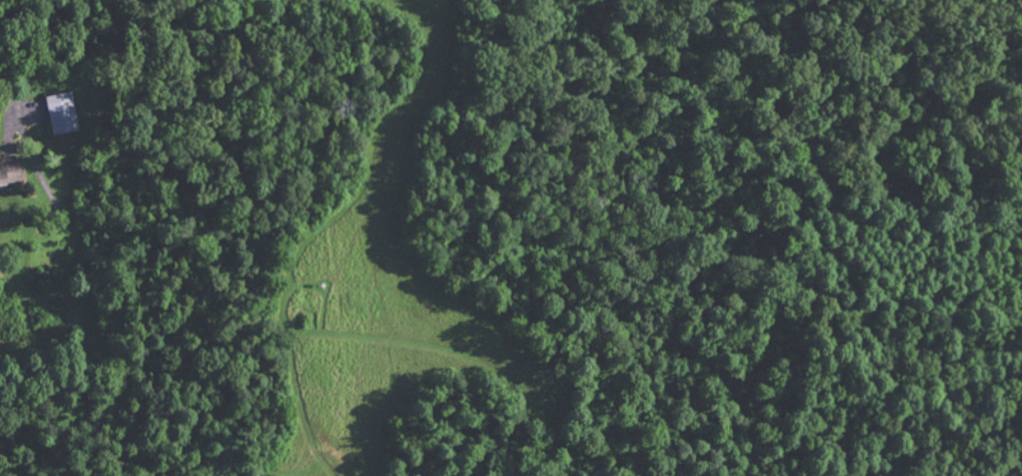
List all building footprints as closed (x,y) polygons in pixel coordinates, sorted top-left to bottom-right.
[(42,95),(51,135),(77,129),(68,90),(42,95)] [(16,156),(0,160),(0,182),(21,178),(16,156)]
